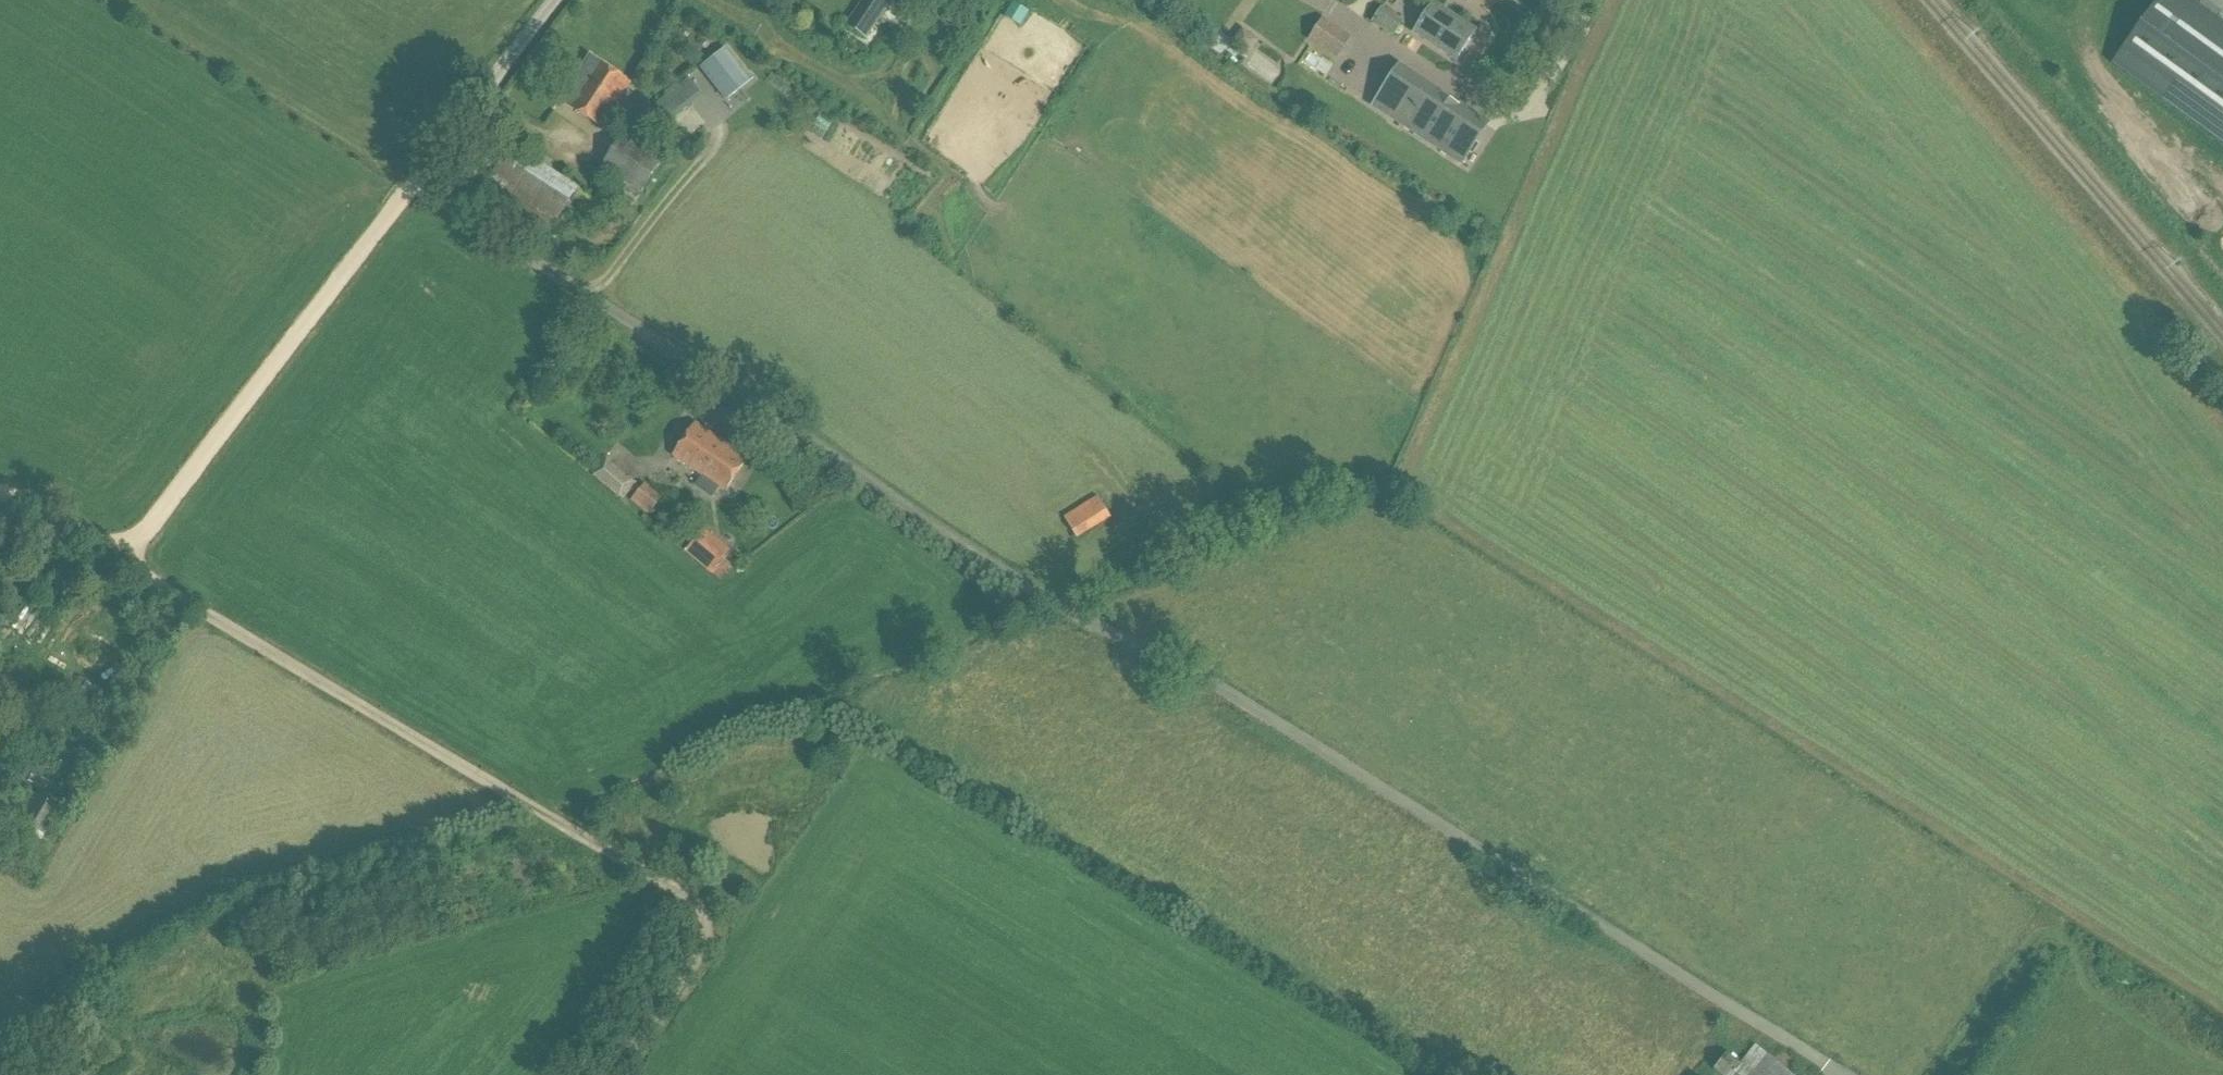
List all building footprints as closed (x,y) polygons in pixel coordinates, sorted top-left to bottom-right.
[(848,25),(870,40),(896,1),(894,0),(865,0),(848,25)] [(1532,16),(1548,3),(1546,0),(1518,0),(1532,16)] [(2192,0),(2158,0),(2112,63),(2222,144),(2222,22),(2192,0)] [(1393,35),(1402,22),(1382,9),(1374,22),(1393,35)] [(1435,11),(1417,40),(1458,67),(1477,38),(1435,11)] [(1334,59),(1347,39),(1320,22),(1307,42),(1334,59)] [(751,81),(726,49),(701,69),(726,101),(751,81)] [(594,56),(565,101),(604,127),(632,84),(610,70),(611,68),(594,56)] [(1454,110),(1396,72),(1372,109),(1460,165),(1471,148),(1442,130),(1454,110)] [(676,90),(655,106),(672,125),(691,110),(676,90)] [(484,127),(465,153),(496,175),(482,194),(551,239),(583,190),(484,127)] [(627,134),(604,168),(644,195),(667,161),(627,134)] [(596,163),(591,164),(588,169),(589,174),(594,178),(600,177),(603,172),(601,166),(596,163)] [(696,429),(674,462),(726,496),(748,463),(696,429)] [(604,458),(591,473),(596,477),(595,478),(622,500),(623,499),(625,501),(637,485),(634,482),(635,481),(608,460),(608,461),(604,458)] [(645,487),(632,503),(649,516),(661,500),(645,487)] [(1101,497),(1068,518),(1081,538),(1115,519),(1101,497)] [(707,531),(689,555),(724,584),(731,575),(724,568),(736,554),(707,531)] [(10,823),(5,830),(16,836),(19,828),(45,842),(63,812),(26,790),(21,800),(0,788),(0,818),(10,823)] [(1771,1067),(1761,1072),(1760,1074),(1783,1074),(1771,1067)]
